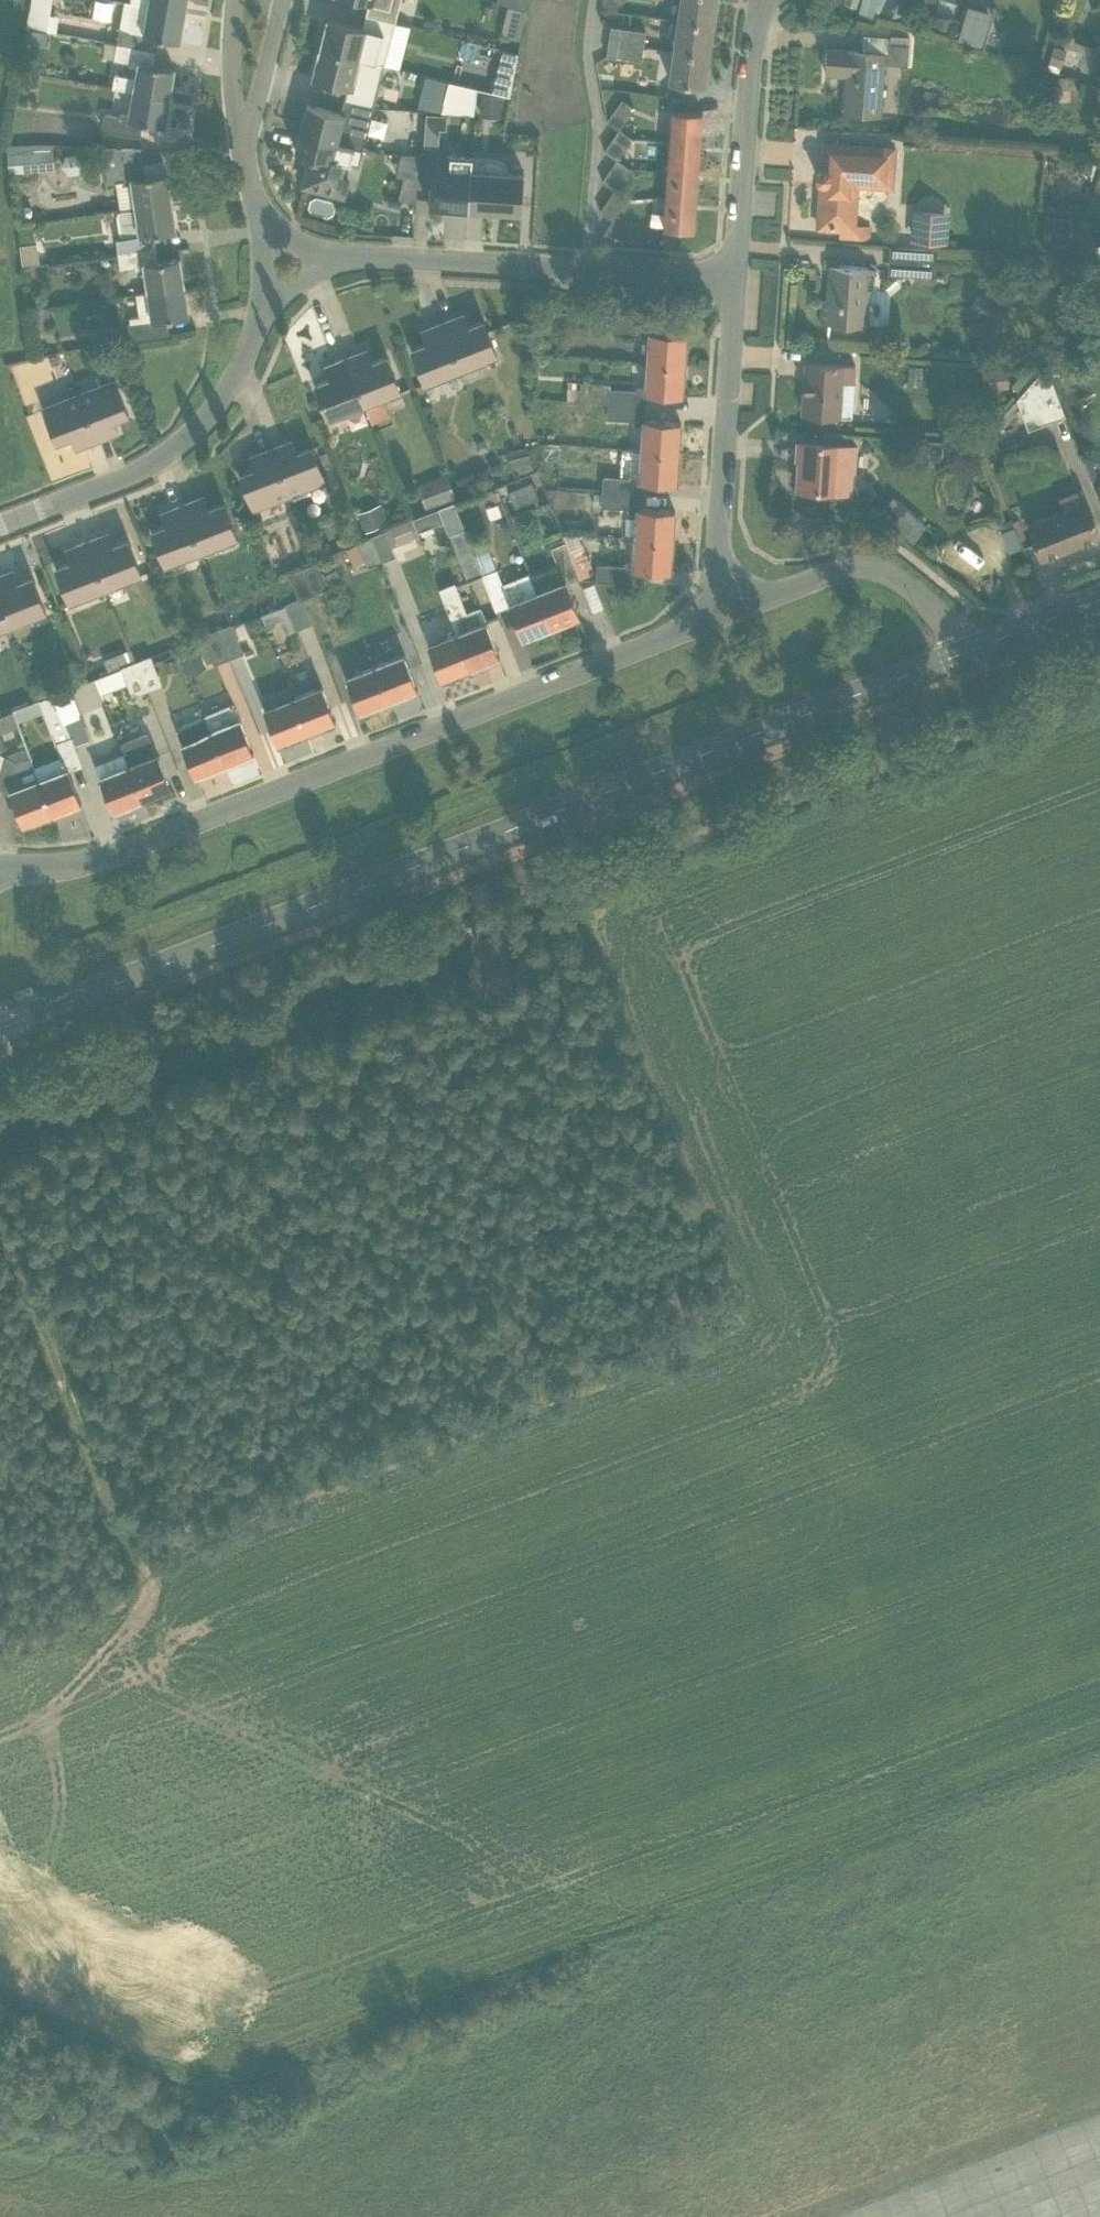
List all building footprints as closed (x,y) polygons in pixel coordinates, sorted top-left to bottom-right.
[(26,25),(48,29),(56,31),(59,13),(50,12),(52,0),(31,0),(26,25)] [(178,38),(184,10),(131,0),(129,0),(125,0),(117,42),(156,48),(158,35),(178,38)] [(131,0),(184,10),(185,0),(131,0)] [(365,11),(395,19),(400,0),(368,0),(365,11)] [(713,21),(716,0),(679,0),(677,16),(713,21)] [(910,0),(862,0),(857,17),(875,22),(879,12),(902,20),(910,0)] [(500,32),(514,35),(521,7),(508,3),(500,32)] [(328,15),(321,45),(385,61),(395,19),(365,11),(362,24),(328,15)] [(677,16),(673,47),(709,51),(713,21),(677,16)] [(932,31),(948,35),(953,20),(936,16),(932,31)] [(644,42),(646,29),(611,23),(609,37),(644,42)] [(46,42),(48,29),(26,25),(25,39),(46,42)] [(999,51),(1018,56),(1023,39),(1005,34),(999,51)] [(845,114),(882,117),(885,63),(907,64),(909,36),(890,35),(889,53),(827,48),(825,73),(848,74),(845,114)] [(642,57),(644,42),(609,37),(607,53),(642,57)] [(112,84),(117,85),(169,94),(174,65),(153,61),(156,48),(117,42),(115,56),(130,59),(129,62),(137,64),(135,74),(115,70),(112,84)] [(344,95),(374,103),(385,61),(321,45),(313,75),(347,84),(344,95)] [(493,88),(510,93),(518,50),(502,46),(493,88)] [(1048,64),(1061,67),(1066,50),(1053,46),(1048,64)] [(668,78),(704,84),(709,51),(673,47),(668,78)] [(429,89),(443,93),(447,79),(432,75),(429,89)] [(1049,101),(1069,100),(1069,77),(1048,78),(1049,101)] [(440,109),(474,111),(476,85),(449,79),(440,109)] [(143,119),(164,122),(169,94),(117,85),(112,111),(105,109),(102,127),(140,133),(143,119)] [(480,113),(500,115),(502,92),(481,91),(480,113)] [(307,101),(299,131),(363,147),(374,103),(344,95),(341,109),(307,101)] [(607,118),(619,126),(634,105),(622,96),(607,118)] [(671,108),(669,137),(700,139),(702,110),(671,108)] [(424,143),(437,144),(439,126),(446,126),(447,112),(426,111),(424,143)] [(632,135),(619,126),(604,148),(616,157),(632,135)] [(354,162),(359,163),(363,147),(299,131),(295,147),(305,149),(302,160),(309,162),(304,181),(338,190),(343,174),(351,176),(354,162)] [(667,167),(698,169),(700,139),(669,137),(667,167)] [(10,169),(55,166),(53,141),(6,142),(10,169)] [(894,190),(897,148),(825,144),(823,170),(821,170),(819,171),(817,173),(817,176),(817,180),(819,181),(821,183),(824,183),(824,188),(822,189),(821,189),(820,191),(818,227),(839,228),(839,238),(870,240),(871,226),(857,225),(859,188),(894,190)] [(117,179),(120,205),(171,198),(167,170),(146,173),(142,147),(97,145),(100,167),(106,167),(108,180),(117,179)] [(398,195),(414,199),(418,151),(400,151),(396,172),(403,174),(398,195)] [(469,206),(472,154),(472,153),(433,151),(429,204),(469,206)] [(68,171),(79,170),(83,160),(76,152),(66,153),(62,163),(68,171)] [(469,206),(521,210),(524,169),(508,168),(506,162),(505,160),(501,157),(496,155),(472,154),(469,206)] [(629,165),(616,157),(602,178),(614,187),(629,165)] [(667,167),(665,197),(696,200),(698,169),(667,167)] [(626,195),(614,187),(600,208),(612,216),(626,195)] [(663,228),(694,230),(696,200),(665,197),(663,228)] [(155,230),(176,227),(171,198),(120,205),(119,206),(117,212),(120,230),(123,233),(116,234),(118,249),(156,243),(155,230)] [(911,241),(948,243),(950,211),(913,208),(911,241)] [(22,260),(39,258),(37,240),(21,242),(22,260)] [(144,265),(147,288),(184,283),(179,255),(159,257),(156,243),(118,249),(121,265),(136,262),(136,266),(144,265)] [(887,274),(934,277),(936,249),(889,246),(887,274)] [(820,323),(868,326),(870,291),(875,291),(876,275),(877,275),(877,269),(828,266),(828,268),(832,268),(830,301),(821,301),(821,302),(822,302),(821,322),(820,322),(820,323)] [(168,315),(188,312),(184,283),(147,288),(136,290),(139,312),(130,313),(131,318),(128,319),(131,336),(170,330),(168,315)] [(51,315),(49,304),(33,306),(35,324),(46,323),(45,315),(51,315)] [(477,361),(497,353),(483,317),(468,323),(463,311),(442,319),(461,367),(465,377),(481,371),(477,361)] [(598,330),(613,331),(614,315),(599,314),(598,330)] [(648,337),(646,363),(685,365),(687,334),(651,331),(652,317),(614,315),(613,331),(640,333),(639,337),(648,337)] [(461,367),(442,319),(422,327),(427,339),(412,345),(426,381),(461,367)] [(385,394),(401,388),(387,352),(371,358),(367,346),(346,354),(365,403),(371,420),(392,412),(385,394)] [(365,403),(346,354),(325,362),(330,374),(315,380),(330,416),(365,403)] [(806,362),(803,414),(852,417),(856,365),(806,362)] [(647,393),(683,395),(685,365),(646,363),(644,387),(636,387),(636,390),(610,389),(610,385),(593,384),(593,383),(567,381),(566,401),(608,404),(646,407),(647,393)] [(983,391),(1008,387),(1006,367),(980,371),(983,391)] [(1021,393),(1045,367),(1026,368),(1011,384),(1021,393)] [(1045,367),(1021,393),(1016,399),(1028,430),(1064,416),(1045,367)] [(128,411),(114,374),(78,388),(97,437),(118,429),(113,417),(128,411)] [(77,445),(97,437),(78,388),(43,402),(57,438),(72,433),(77,445)] [(626,443),(625,450),(678,453),(681,421),(645,419),(646,407),(608,404),(607,418),(628,420),(626,443)] [(290,493),(326,479),(311,443),(296,449),(292,436),(271,444),(290,493)] [(835,497),(857,498),(859,473),(855,472),(857,446),(798,442),(797,460),(799,460),(798,488),(836,490),(835,497)] [(290,493),(271,444),(250,452),(255,464),(240,471),(255,507),(276,499),(279,508),(294,503),(290,493)] [(540,464),(559,465),(560,446),(542,445),(540,464)] [(333,484),(340,481),(326,447),(319,450),(333,484)] [(513,473),(534,469),(529,447),(508,451),(513,473)] [(641,481),(676,484),(678,453),(625,450),(621,449),(620,478),(602,476),(601,492),(640,495),(641,481)] [(426,509),(456,498),(447,473),(417,484),(426,509)] [(515,508),(538,499),(531,482),(508,492),(515,508)] [(1042,560),(1099,537),(1080,488),(1058,497),(1063,510),(1028,524),(1042,560)] [(202,549),(237,535),(223,499),(208,504),(203,492),(183,500),(202,549)] [(635,513),(633,539),(673,541),(675,510),(640,507),(640,495),(601,492),(592,492),(591,509),(601,509),(602,507),(628,508),(627,513),(635,513)] [(202,549),(183,500),(162,508),(167,520),(152,526),(166,563),(202,549)] [(365,529),(387,520),(380,500),(357,509),(365,529)] [(470,668),(499,657),(479,607),(466,612),(457,588),(483,578),(473,553),(463,530),(465,529),(454,501),(438,507),(438,509),(413,519),(417,531),(444,521),(449,535),(450,535),(467,577),(439,589),(456,632),(470,668)] [(891,524),(910,539),(919,527),(901,512),(891,524)] [(371,535),(381,561),(382,562),(397,557),(393,547),(415,538),(412,531),(415,529),(412,520),(371,535)] [(105,587),(142,573),(127,536),(112,542),(108,530),(86,538),(105,587)] [(368,566),(381,561),(371,535),(333,551),(339,567),(364,557),(368,566)] [(574,566),(563,537),(549,543),(560,573),(557,574),(560,581),(536,591),(550,627),(579,615),(566,583),(579,579),(574,566)] [(105,587),(86,538),(66,546),(71,558),(56,564),(70,600),(105,587)] [(635,569),(671,571),(673,541),(633,539),(632,563),(624,562),(624,567),(597,565),(596,580),(634,583),(635,569)] [(522,638),(550,627),(536,591),(528,573),(502,584),(487,547),(473,553),(483,578),(495,610),(509,605),(522,638)] [(299,596),(300,598),(327,587),(330,594),(344,588),(335,566),(324,571),(318,558),(290,570),(299,596)] [(574,566),(579,579),(593,580),(594,567),(574,566)] [(46,610),(32,573),(17,579),(12,567),(0,572),(0,599),(10,624),(12,623),(16,635),(34,628),(29,616),(46,610)] [(310,623),(300,598),(299,596),(261,611),(265,621),(281,615),(287,631),(295,628),(296,629),(310,623)] [(0,599),(0,628),(10,624),(0,599)] [(218,628),(229,655),(245,649),(234,621),(218,628)] [(215,661),(229,655),(218,628),(204,633),(215,661)] [(470,668),(456,632),(427,644),(441,679),(470,668)] [(104,672),(133,660),(128,646),(104,656),(106,663),(101,665),(104,672)] [(192,671),(206,663),(197,648),(184,657),(192,671)] [(135,660),(146,688),(162,681),(152,653),(135,660)] [(388,700),(417,689),(403,653),(373,664),(388,700)] [(132,693),(146,688),(135,660),(133,660),(104,672),(95,676),(102,695),(113,691),(111,684),(127,678),(132,693)] [(388,700),(373,664),(345,675),(359,712),(388,700)] [(72,733),(75,741),(90,735),(87,728),(80,710),(81,709),(71,685),(53,692),(64,719),(65,719),(71,734),(72,733)] [(336,721),(321,685),(292,696),(306,732),(336,721)] [(277,744),(306,732),(292,696),(287,686),(260,697),(277,744)] [(51,812),(81,800),(69,767),(83,761),(75,741),(72,733),(71,734),(65,719),(64,719),(53,692),(11,708),(16,720),(43,709),(55,741),(56,741),(61,753),(33,764),(51,812)] [(223,765),(253,753),(233,701),(203,713),(223,765)] [(16,720),(11,708),(0,713),(0,730),(17,723),(16,720)] [(223,765),(203,713),(176,723),(195,776),(223,765)] [(115,737),(120,749),(147,739),(143,727),(115,737)] [(171,785),(157,749),(151,751),(147,741),(124,750),(142,797),(171,785)] [(33,764),(25,744),(4,752),(0,772),(0,785),(12,792),(24,822),(51,812),(33,764)] [(113,808),(142,797),(124,750),(95,762),(113,808)]
